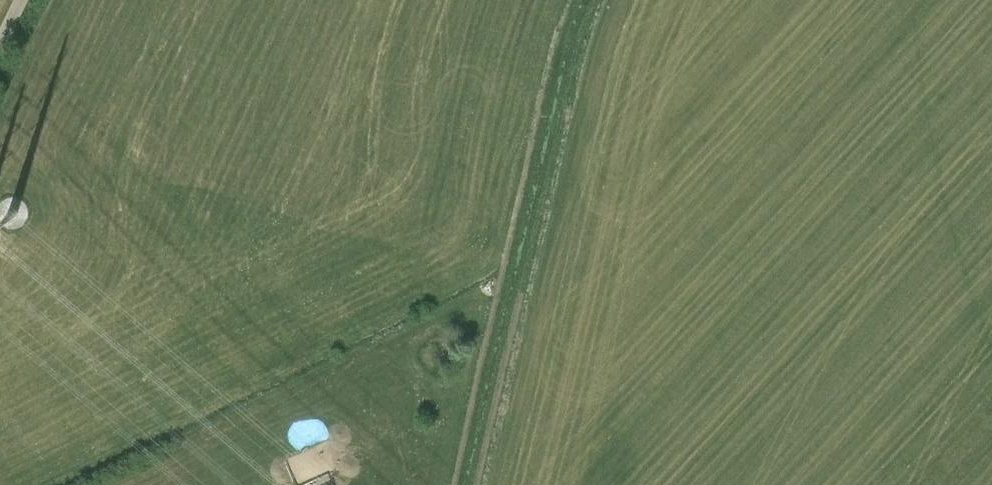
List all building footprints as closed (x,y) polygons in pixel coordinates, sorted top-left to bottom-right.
[(6,213),(6,215),(7,216),(8,217),(9,218),(10,218),(12,218),(13,218),(14,217),(15,216),(16,214),(16,213),(15,211),(14,210),(13,209),(12,209),(10,209),(9,209),(8,210),(7,212),(6,213)]
